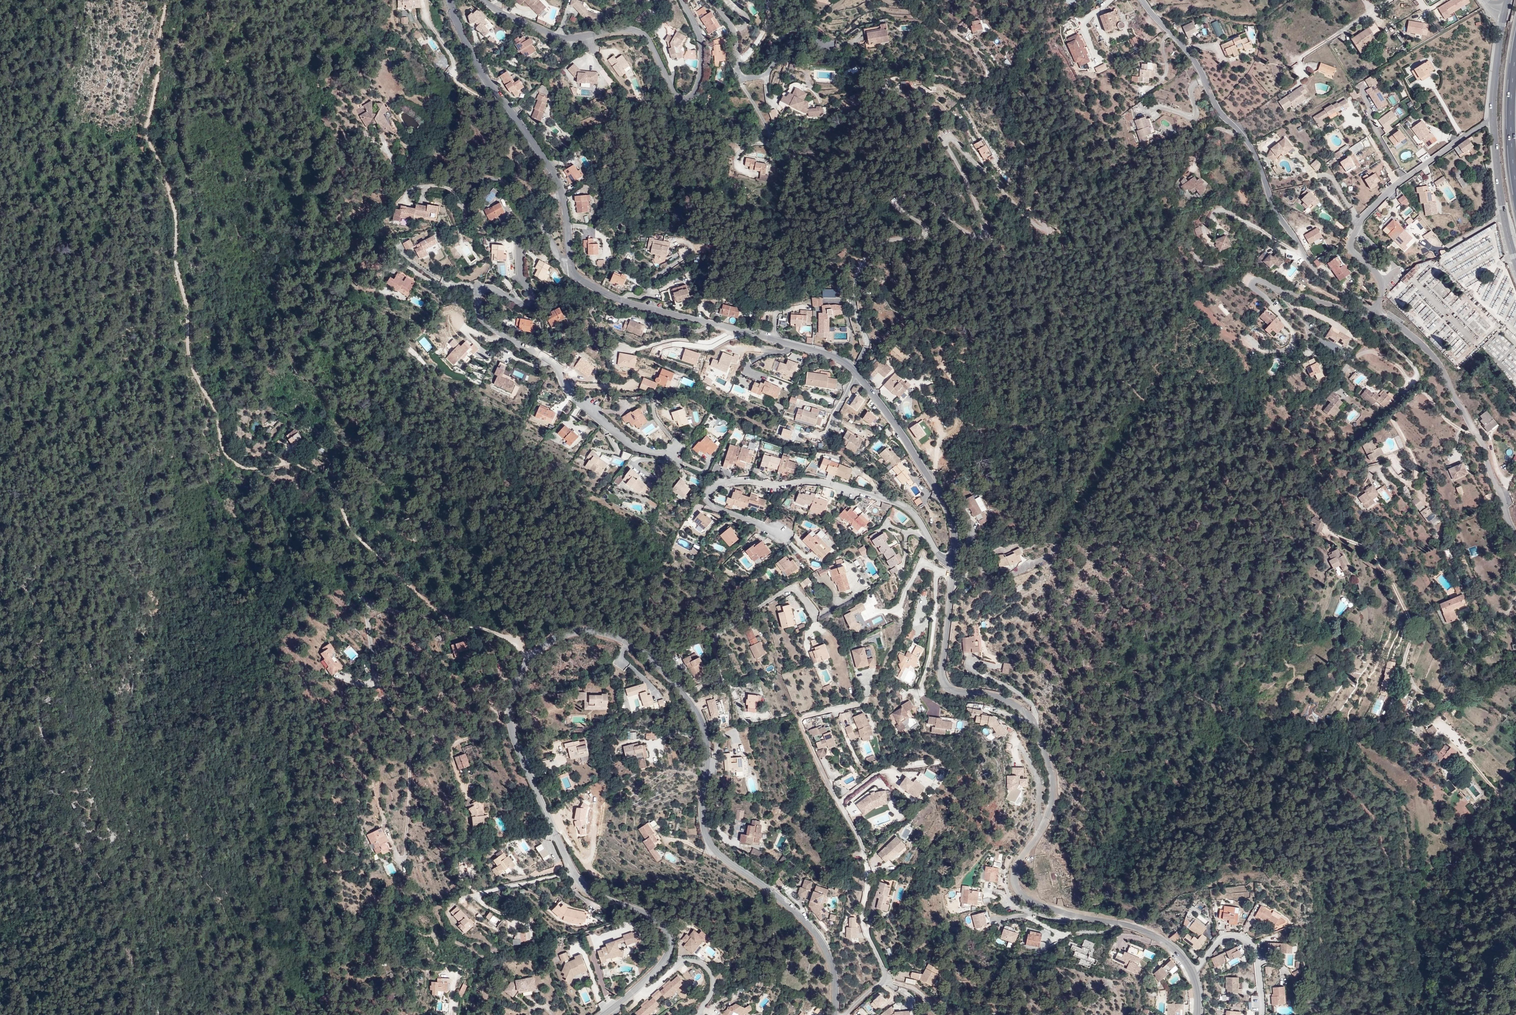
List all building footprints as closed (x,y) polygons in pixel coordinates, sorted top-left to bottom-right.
[(517,1),(521,6),(525,2),(539,16),(547,8),(539,0),(518,0),(517,1)] [(1445,20),(1451,16),(1450,14),(1470,2),(1469,0),(1450,0),(1437,8),(1445,20)] [(586,2),(585,2),(584,6),(590,12),(603,16),(604,12),(591,8),(586,2)] [(713,40),(723,37),(717,29),(721,27),(711,12),(708,14),(703,7),(697,12),(707,28),(706,29),(713,40)] [(472,13),(468,16),(470,24),(474,23),(475,22),(479,26),(477,28),(478,32),(480,31),(485,36),(490,32),(485,26),(488,24),(485,20),(486,18),(478,10),(473,14),(472,13)] [(642,13),(647,19),(650,17),(645,11),(642,13)] [(1114,11),(1100,16),(1106,32),(1118,27),(1119,29),(1120,29),(1122,29),(1123,28),(1124,27),(1124,25),(1123,23),(1122,23),(1120,23),(1117,15),(1115,15),(1114,11)] [(1212,23),(1217,37),(1224,34),(1218,20),(1212,23)] [(972,32),(973,32),(977,31),(983,30),(982,24),(981,25),(979,25),(978,21),(972,22),(973,26),(971,27),(972,32)] [(1406,33),(1422,36),(1423,24),(1409,21),(1406,33)] [(1188,36),(1192,34),(1198,32),(1193,22),(1183,27),(1188,36)] [(1364,47),(1371,42),(1373,41),(1370,37),(1379,31),(1375,23),(1369,27),(1369,28),(1352,40),(1361,54),(1366,50),(1364,47)] [(880,25),(881,26),(881,30),(867,33),(868,38),(869,45),(889,41),(886,24),(880,25)] [(881,30),(881,26),(864,29),(866,39),(868,38),(867,33),(881,30)] [(417,29),(412,33),(417,39),(422,36),(417,29)] [(665,40),(667,42),(670,43),(671,48),(669,49),(672,59),(676,57),(677,59),(682,58),(679,45),(680,44),(681,45),(686,36),(677,31),(674,36),(669,33),(665,40)] [(1078,34),(1068,39),(1070,43),(1068,43),(1077,63),(1079,62),(1081,66),(1090,61),(1087,54),(1088,54),(1082,41),(1081,41),(1078,34)] [(519,37),(514,40),(517,44),(515,45),(519,51),(520,51),(522,55),(523,54),(525,58),(539,49),(537,45),(533,48),(531,44),(533,43),(530,38),(526,41),(524,37),(520,39),(519,37)] [(725,43),(723,37),(713,40),(714,45),(714,50),(712,50),(713,55),(715,55),(715,66),(719,67),(719,61),(726,60),(725,50),(720,50),(720,45),(725,43)] [(1240,37),(1222,45),(1224,50),(1226,50),(1228,56),(1233,54),(1234,57),(1239,55),(1238,52),(1244,49),(1245,51),(1252,48),(1250,42),(1248,43),(1246,38),(1241,40),(1240,37)] [(687,59),(697,58),(697,49),(686,50),(687,59)] [(623,55),(620,57),(621,59),(619,61),(617,59),(615,56),(610,59),(615,66),(614,67),(622,77),(628,72),(626,70),(631,65),(623,55)] [(1414,75),(1417,80),(1434,70),(1429,61),(1412,71),(1414,75)] [(579,73),(581,71),(575,63),(568,69),(575,77),(578,78),(578,83),(586,83),(586,82),(597,84),(598,72),(587,71),(586,73),(579,73)] [(1140,77),(1137,77),(1132,77),(1132,82),(1148,83),(1148,78),(1151,78),(1152,68),(1156,69),(1156,64),(1141,63),(1140,73),(1140,77)] [(1321,63),(1318,70),(1333,76),(1336,69),(1321,63)] [(507,71),(501,75),(504,81),(503,82),(510,93),(512,92),(515,96),(519,94),(517,91),(524,87),(519,80),(514,83),(507,71)] [(1373,75),(1365,80),(1370,88),(1366,90),(1368,94),(1369,93),(1378,109),(1387,104),(1378,88),(1377,89),(1375,85),(1378,83),(1373,75)] [(537,89),(540,92),(547,87),(545,84),(537,89)] [(1303,86),(1298,89),(1299,90),(1287,98),(1286,97),(1279,102),(1285,110),(1292,105),(1294,108),(1298,105),(1296,100),(1303,95),(1307,92),(1303,86)] [(783,96),(780,102),(798,111),(803,113),(807,113),(807,114),(807,117),(820,116),(822,113),(822,110),(819,107),(815,107),(815,109),(807,110),(807,103),(803,101),(806,94),(795,89),(792,95),(789,94),(786,98),(783,96)] [(1299,90),(1298,89),(1286,97),(1287,98),(1299,90)] [(1349,91),(1354,100),(1356,99),(1358,97),(1353,89),(1349,91)] [(547,98),(539,94),(536,99),(538,100),(534,109),(535,109),(532,117),(541,121),(544,113),(543,112),(546,104),(546,103),(547,98)] [(1306,100),(1303,95),(1296,100),(1298,105),(1306,100)] [(1324,108),(1325,110),(1313,117),(1317,125),(1324,121),(1323,120),(1336,112),(1337,113),(1341,110),(1342,111),(1350,106),(1346,99),(1338,103),(1337,102),(1333,105),(1332,104),(1324,108)] [(367,111),(359,115),(366,127),(369,123),(377,124),(380,131),(394,134),(382,114),(387,111),(383,103),(376,103),(379,109),(377,114),(371,114),(371,101),(363,105),(367,111)] [(772,119),(779,117),(778,109),(770,110),(772,119)] [(1393,110),(1378,119),(1387,133),(1394,129),(1391,124),(1399,119),(1393,110)] [(1135,120),(1135,121),(1136,125),(1138,130),(1136,131),(1140,142),(1147,140),(1145,136),(1155,132),(1150,118),(1145,120),(1144,116),(1135,119),(1135,120)] [(1422,140),(1425,143),(1427,142),(1430,145),(1437,141),(1431,133),(1430,134),(1428,135),(1424,129),(1425,128),(1427,127),(1421,120),(1411,128),(1421,141),(1422,140)] [(1405,138),(1399,130),(1389,138),(1395,145),(1405,138)] [(1285,137),(1270,148),(1266,158),(1275,162),(1277,157),(1281,153),(1283,156),(1294,148),(1285,137)] [(1473,139),(1472,137),(1466,141),(1454,149),(1459,155),(1463,153),(1464,154),(1469,150),(1470,152),(1472,155),(1477,152),(1470,141),(1473,139)] [(981,140),(974,145),(977,150),(979,149),(984,158),(987,156),(988,157),(992,155),(986,145),(984,145),(981,140)] [(756,160),(746,158),(745,165),(750,166),(750,169),(761,171),(760,174),(765,175),(767,164),(756,162),(756,160)] [(1349,158),(1341,161),(1346,171),(1354,168),(1349,158)] [(1317,171),(1323,165),(1317,159),(1311,165),(1317,171)] [(564,171),(568,177),(571,182),(572,183),(576,181),(578,184),(580,182),(578,179),(584,175),(580,169),(578,171),(574,165),(564,171)] [(1459,170),(1454,173),(1463,188),(1471,183),(1466,175),(1463,177),(1459,170)] [(1369,177),(1368,174),(1364,176),(1371,190),(1382,184),(1376,173),(1369,177)] [(1417,179),(1415,176),(1407,181),(1410,185),(1417,179)] [(1443,176),(1434,182),(1437,186),(1446,180),(1443,176)] [(1184,177),(1181,182),(1183,186),(1181,187),(1184,191),(1188,189),(1189,191),(1191,190),(1192,193),(1196,190),(1201,196),(1205,188),(1202,184),(1204,182),(1199,178),(1197,180),(1195,177),(1188,182),(1184,177)] [(1427,186),(1416,188),(1417,193),(1419,193),(1421,204),(1424,203),(1426,216),(1437,214),(1435,202),(1432,202),(1430,191),(1428,191),(1427,186)] [(1315,207),(1320,202),(1315,196),(1315,197),(1309,192),(1310,191),(1307,188),(1301,194),(1304,197),(1301,200),(1309,207),(1312,203),(1315,207)] [(489,203),(499,193),(494,189),(485,199),(489,203)] [(575,202),(576,202),(577,213),(588,212),(587,201),(589,201),(588,196),(575,197),(575,202)] [(1403,207),(1409,203),(1404,196),(1398,200),(1403,207)] [(1385,201),(1378,208),(1382,212),(1386,208),(1384,207),(1387,204),(1385,201)] [(489,208),(484,210),(490,222),(498,217),(498,216),(505,212),(500,203),(492,207),(493,208),(490,210),(489,208)] [(406,209),(401,208),(401,210),(396,209),(396,213),(394,213),(393,220),(400,221),(401,217),(414,219),(415,215),(429,217),(430,212),(436,213),(437,206),(428,205),(428,206),(416,205),(415,209),(406,208),(406,209)] [(1391,232),(1388,235),(1402,249),(1412,239),(1396,222),(1388,229),(1391,232)] [(1322,242),(1320,239),(1323,237),(1318,227),(1305,234),(1310,244),(1315,242),(1317,244),(1322,242)] [(422,246),(418,248),(415,249),(420,259),(429,254),(426,249),(438,243),(434,235),(420,243),(422,246)] [(1226,235),(1215,240),(1219,251),(1231,246),(1226,235)] [(460,256),(454,247),(458,244),(454,238),(448,243),(447,244),(447,245),(447,246),(447,248),(449,251),(450,251),(455,260),(460,256)] [(588,240),(584,240),(584,247),(588,247),(589,255),(598,255),(598,244),(595,244),(595,242),(593,242),(593,238),(588,239),(588,240)] [(650,238),(648,249),(652,250),(651,253),(661,255),(662,253),(667,254),(669,247),(670,247),(671,243),(664,241),(664,242),(654,240),(654,239),(650,238)] [(411,239),(403,244),(407,251),(415,246),(411,239)] [(495,261),(504,262),(505,254),(504,254),(505,245),(492,244),(491,254),(492,254),(495,254),(495,260),(495,261)] [(1263,253),(1257,260),(1261,264),(1264,262),(1270,267),(1274,263),(1278,267),(1284,262),(1276,254),(1273,257),(1270,254),(1268,257),(1263,253)] [(1338,258),(1328,264),(1340,280),(1349,274),(1338,258)] [(544,280),(547,274),(546,274),(550,266),(540,260),(535,268),(538,269),(535,275),(544,280)] [(401,284),(409,289),(415,279),(399,269),(394,277),(391,274),(387,280),(399,288),(401,284)] [(1413,269),(1411,271),(1410,272),(1409,272),(1404,276),(1405,277),(1401,281),(1405,284),(1417,272),(1413,269)] [(621,277),(614,274),(611,280),(616,282),(623,286),(627,276),(622,274),(622,275),(621,277)] [(411,290),(409,289),(401,284),(399,288),(408,294),(411,290)] [(690,298),(690,297),(686,285),(672,289),(676,302),(689,298),(690,298)] [(822,296),(813,297),(813,307),(822,306),(823,306),(822,296)] [(724,309),(722,315),(728,316),(728,315),(738,318),(741,307),(736,306),(736,308),(722,304),(721,308),(724,309)] [(823,306),(822,306),(823,313),(819,313),(819,332),(816,332),(816,335),(817,335),(817,337),(826,337),(826,320),(829,320),(829,315),(842,314),(841,306),(836,305),(830,306),(830,305),(823,306)] [(553,315),(547,318),(553,328),(559,325),(558,322),(565,318),(560,308),(552,313),(553,315)] [(1267,308),(1265,311),(1271,316),(1272,314),(1276,318),(1277,316),(1267,308)] [(812,323),(812,311),(800,310),(800,315),(791,315),(791,323),(796,324),(801,324),(801,322),(812,323)] [(1271,316),(1265,311),(1260,316),(1269,325),(1265,329),(1274,337),(1284,326),(1281,323),(1275,318),(1276,318),(1272,314),(1271,316)] [(523,330),(531,332),(533,324),(533,321),(517,318),(516,325),(520,326),(519,329),(523,330)] [(644,338),(648,328),(633,322),(632,325),(628,323),(626,330),(644,338)] [(1332,325),(1330,328),(1338,334),(1340,331),(1332,325)] [(1338,334),(1330,328),(1324,336),(1331,341),(1334,340),(1343,346),(1349,338),(1340,331),(1338,334)] [(461,357),(465,353),(469,350),(474,355),(479,349),(474,344),(471,347),(466,341),(461,347),(459,345),(447,358),(454,365),(461,357)] [(697,365),(700,354),(686,349),(682,360),(697,365)] [(636,356),(620,353),(618,364),(634,367),(636,356)] [(723,353),(721,359),(723,359),(722,362),(720,362),(713,359),(711,366),(727,373),(734,357),(723,353)] [(1313,358),(1302,363),(1305,369),(1307,368),(1311,377),(1316,374),(1318,379),(1324,376),(1322,371),(1320,372),(1318,368),(1319,364),(1318,363),(1317,362),(1316,363),(1313,358)] [(786,364),(780,362),(777,371),(793,377),(798,364),(788,360),(786,364)] [(873,366),(873,367),(878,371),(884,377),(886,375),(890,370),(892,369),(886,363),(883,366),(877,360),(872,365),(873,366)] [(515,383),(502,377),(507,365),(501,362),(495,375),(498,376),(495,384),(511,392),(515,383)] [(878,371),(873,367),(868,372),(873,377),(878,371)] [(669,380),(672,381),(675,374),(663,369),(659,378),(657,379),(656,380),(657,383),(644,378),(640,388),(647,391),(649,386),(656,389),(658,383),(666,386),(669,380)] [(894,374),(890,370),(886,375),(890,379),(894,374)] [(815,375),(808,374),(806,385),(827,388),(827,387),(836,388),(837,379),(832,378),(832,374),(832,373),(830,372),(821,371),(821,374),(815,373),(815,375)] [(895,373),(894,374),(890,379),(884,385),(891,391),(892,390),(895,393),(899,397),(906,389),(899,383),(902,380),(895,373)] [(751,391),(761,395),(763,392),(777,398),(781,388),(765,381),(764,384),(761,383),(760,386),(754,384),(751,391)] [(1364,398),(1370,391),(1367,389),(1361,395),(1364,398)] [(1374,395),(1370,391),(1364,398),(1373,405),(1377,401),(1386,409),(1391,404),(1388,401),(1391,398),(1393,396),(1390,394),(1389,396),(1388,394),(1383,390),(1379,394),(1381,396),(1380,398),(1374,393),(1374,395)] [(1343,402),(1338,398),(1336,396),(1337,395),(1333,391),(1327,399),(1331,402),(1324,411),(1329,415),(1330,413),(1334,416),(1340,409),(1338,408),(1343,402)] [(858,395),(851,405),(858,409),(864,399),(858,395)] [(548,411),(540,407),(536,417),(540,419),(541,417),(545,419),(544,420),(552,423),(556,413),(548,410),(548,411)] [(641,414),(638,409),(632,413),(631,412),(623,417),(626,423),(629,421),(633,426),(635,425),(637,428),(648,422),(643,413),(641,414)] [(680,427),(692,423),(690,416),(686,417),(683,409),(672,412),(675,421),(678,420),(680,427)] [(811,412),(799,409),(796,418),(820,425),(822,418),(818,416),(819,415),(811,412)] [(877,416),(869,411),(864,418),(872,423),(877,416)] [(1491,429),(1497,425),(1486,411),(1480,416),(1482,419),(1480,421),(1485,427),(1484,427),(1488,432),(1491,429)] [(919,441),(927,436),(920,423),(911,428),(919,441)] [(570,446),(579,436),(572,430),(572,431),(566,425),(558,434),(564,439),(565,438),(568,441),(566,443),(570,446)] [(795,431),(784,427),(782,435),(793,438),(795,431)] [(296,431),(290,435),(287,438),(291,443),(300,435),(296,431)] [(846,447),(856,452),(859,446),(859,447),(863,440),(858,437),(858,438),(847,432),(842,442),(847,445),(846,447)] [(710,441),(706,437),(700,442),(693,448),(698,453),(701,450),(705,454),(708,452),(711,455),(718,446),(711,440),(710,441)] [(1379,456),(1376,448),(1371,440),(1362,445),(1370,461),(1379,456)] [(750,450),(736,446),(730,445),(723,467),(727,468),(728,465),(729,463),(732,464),(733,462),(737,464),(736,465),(745,467),(746,464),(740,462),(741,460),(750,463),(753,455),(749,453),(750,450)] [(736,445),(736,446),(750,450),(749,453),(753,455),(754,451),(736,445)] [(900,462),(901,461),(892,450),(890,451),(887,448),(880,454),(886,461),(888,460),(894,467),(900,462)] [(594,457),(595,455),(596,453),(592,450),(586,460),(589,462),(585,467),(596,474),(598,471),(602,474),(608,464),(600,458),(599,460),(594,457)] [(620,460),(627,463),(633,455),(623,451),(621,458),(620,460)] [(786,470),(786,471),(794,473),(797,463),(789,461),(790,458),(783,455),(782,459),(772,456),(771,457),(765,455),(760,469),(761,469),(764,471),(765,468),(768,469),(768,467),(779,470),(778,472),(782,473),(783,471),(783,469),(786,470)] [(853,469),(824,458),(820,468),(829,472),(828,473),(835,476),(836,474),(849,480),(853,469)] [(894,467),(893,468),(899,475),(897,476),(904,484),(907,481),(910,478),(911,478),(908,474),(909,473),(900,462),(894,467)] [(1462,463),(1449,469),(1453,480),(1466,473),(1462,463)] [(722,466),(716,464),(712,471),(720,473),(722,466)] [(759,476),(761,469),(760,469),(754,467),(752,474),(759,476)] [(641,476),(631,469),(625,476),(626,477),(624,479),(627,483),(627,484),(631,487),(632,487),(640,493),(641,491),(646,495),(653,486),(649,482),(647,485),(639,479),(641,476)] [(620,485),(624,479),(619,476),(615,483),(620,485)] [(685,485),(680,480),(673,489),(684,498),(691,489),(685,485)] [(1369,500),(1377,494),(1371,486),(1363,492),(1364,493),(1358,498),(1366,509),(1373,505),(1369,500)] [(1412,497),(1405,486),(1400,490),(1409,503),(1411,502),(1409,499),(1412,497)] [(764,510),(767,500),(759,498),(760,494),(752,492),(750,497),(742,495),(743,492),(735,489),(732,498),(728,497),(727,502),(729,503),(727,507),(732,509),(734,504),(747,508),(747,507),(751,508),(752,506),(764,510)] [(820,498),(828,502),(829,500),(807,491),(806,493),(820,499),(820,498)] [(825,510),(828,502),(820,498),(820,499),(806,493),(805,496),(799,493),(796,502),(799,503),(798,506),(803,508),(805,503),(812,506),(810,510),(823,515),(824,510),(825,510)] [(1378,496),(1377,494),(1369,500),(1373,505),(1374,503),(1372,500),(1378,496)] [(984,517),(985,516),(986,516),(983,510),(981,512),(972,495),(964,500),(969,508),(970,508),(972,512),(974,516),(980,512),(983,517),(978,520),(980,524),(986,521),(984,517)] [(918,506),(923,503),(920,497),(917,499),(915,498),(914,499),(918,506)] [(1427,510),(1426,508),(1417,497),(1412,501),(1428,522),(1435,517),(1429,509),(1427,510)] [(862,510),(871,502),(869,501),(865,499),(859,505),(862,510)] [(883,502),(881,509),(886,511),(886,510),(889,511),(892,505),(883,502)] [(853,523),(860,515),(855,510),(854,510),(853,511),(850,509),(849,510),(847,512),(845,509),(839,515),(844,520),(845,518),(849,522),(850,520),(853,523)] [(704,530),(713,521),(707,516),(706,517),(701,512),(694,521),(704,530)] [(853,523),(852,524),(858,530),(863,526),(864,527),(871,520),(867,516),(865,518),(861,514),(860,515),(853,523)] [(1323,525),(1323,524),(1319,520),(1317,517),(1315,516),(1313,518),(1311,522),(1316,524),(1313,531),(1319,533),(1323,525)] [(739,539),(734,533),(734,534),(729,528),(721,535),(730,546),(739,539)] [(884,553),(891,548),(886,541),(882,534),(879,536),(877,532),(870,536),(877,547),(878,546),(883,553),(884,553)] [(813,537),(810,534),(803,540),(817,555),(819,553),(823,558),(832,549),(816,534),(813,537)] [(767,552),(769,554),(771,552),(762,541),(755,547),(754,545),(746,551),(754,561),(762,556),(767,552)] [(863,555),(868,552),(864,545),(858,549),(863,555)] [(896,555),(892,547),(891,548),(884,553),(888,560),(887,561),(891,567),(901,561),(900,561),(896,555)] [(1010,565),(1022,560),(1019,555),(1022,553),(1020,548),(1004,555),(1004,554),(998,555),(1000,567),(1010,565)] [(1332,554),(1329,555),(1332,559),(1329,561),(1333,569),(1340,565),(1343,571),(1349,567),(1343,555),(1341,556),(1337,549),(1332,552),(1332,554)] [(789,576),(798,568),(794,563),(795,563),(793,560),(790,562),(786,556),(777,563),(783,571),(784,570),(788,575),(789,576)] [(836,564),(837,567),(843,565),(841,558),(835,560),(836,564)] [(840,591),(850,588),(845,572),(846,571),(844,565),(843,565),(837,567),(836,564),(829,566),(830,570),(832,576),(831,576),(833,581),(835,580),(836,584),(838,584),(840,591)] [(824,566),(818,570),(821,576),(827,572),(827,571),(825,568),(824,566)] [(776,593),(783,587),(780,583),(773,589),(776,593)] [(1463,595),(1440,604),(1447,623),(1457,619),(1453,609),(1467,603),(1463,595)] [(857,607),(857,608),(860,613),(860,614),(867,610),(863,603),(857,607)] [(783,605),(781,605),(777,606),(783,628),(794,625),(792,616),(793,615),(791,604),(790,604),(783,606),(783,605)] [(859,624),(854,616),(852,611),(848,613),(849,616),(846,617),(852,628),(852,630),(861,633),(863,625),(859,624)] [(745,629),(750,640),(755,638),(750,626),(745,629)] [(905,638),(910,640),(915,632),(910,629),(905,638)] [(972,652),(980,652),(979,636),(970,636),(970,637),(963,638),(964,651),(967,651),(970,651),(969,649),(972,648),(972,652)] [(755,638),(750,640),(750,641),(752,645),(750,647),(756,659),(758,658),(762,656),(766,654),(760,642),(758,642),(756,637),(755,638)] [(814,664),(830,658),(825,644),(818,646),(815,639),(811,641),(814,648),(812,648),(813,651),(810,652),(814,664)] [(458,654),(462,652),(471,647),(468,640),(454,646),(458,654)] [(336,671),(341,672),(346,668),(338,657),(338,655),(336,652),(336,650),(332,644),(325,650),(327,652),(324,655),(328,660),(327,661),(332,668),(330,670),(333,673),(336,671)] [(864,646),(853,649),(857,667),(869,663),(870,667),(876,665),(874,657),(867,658),(864,646)] [(923,649),(917,646),(913,654),(908,652),(906,656),(900,653),(899,655),(901,663),(899,663),(901,670),(898,677),(900,678),(908,664),(913,666),(917,665),(917,661),(923,649)] [(693,661),(690,656),(683,659),(686,664),(687,664),(692,675),(693,674),(696,679),(708,673),(700,657),(698,658),(693,661)] [(1395,663),(1388,661),(1384,675),(1385,675),(1384,681),(1383,681),(1381,686),(1382,686),(1380,693),(1386,695),(1388,688),(1389,688),(1395,663)] [(654,705),(651,695),(648,695),(647,692),(648,692),(646,687),(645,687),(644,684),(630,688),(632,696),(640,694),(642,693),(646,707),(654,705)] [(382,697),(388,693),(383,686),(377,690),(382,697)] [(588,706),(607,706),(607,694),(601,694),(601,695),(586,695),(586,692),(578,692),(578,700),(585,700),(588,700),(588,706)] [(756,708),(757,708),(758,704),(758,695),(748,694),(748,699),(747,699),(746,705),(748,705),(748,712),(755,712),(756,708)] [(1372,712),(1379,715),(1385,700),(1378,698),(1372,712)] [(1396,713),(1403,715),(1406,706),(1401,704),(1402,698),(1401,698),(1396,713)] [(708,701),(712,718),(720,716),(716,699),(708,701)] [(607,709),(607,706),(588,706),(588,700),(585,700),(585,709),(607,709)] [(899,724),(902,722),(909,717),(906,712),(914,707),(910,700),(902,705),(903,707),(893,713),(899,724)] [(992,727),(999,737),(1006,733),(1001,726),(999,726),(994,719),(981,717),(981,712),(968,711),(968,717),(976,718),(975,723),(980,723),(980,725),(992,727)] [(860,729),(860,731),(861,736),(861,737),(863,737),(871,735),(873,735),(871,724),(870,725),(869,721),(868,721),(864,712),(854,716),(860,729)] [(942,718),(929,716),(928,724),(936,724),(936,727),(933,726),(932,732),(946,734),(946,728),(952,729),(953,721),(942,720),(942,718)] [(906,728),(902,722),(899,724),(896,726),(900,732),(906,728)] [(856,737),(854,733),(851,725),(846,727),(851,739),(856,737)] [(1415,731),(1413,725),(1405,728),(1408,734),(1415,731)] [(827,744),(835,741),(829,726),(826,727),(825,726),(818,729),(818,727),(810,730),(813,737),(814,736),(819,748),(828,745),(827,744)] [(1437,731),(1434,726),(1427,731),(1431,736),(1437,731)] [(580,755),(581,757),(589,755),(587,745),(581,747),(580,741),(574,742),(565,744),(566,748),(569,748),(570,753),(573,752),(574,757),(580,755)] [(634,746),(634,744),(624,747),(626,757),(636,755),(640,768),(647,767),(645,758),(642,745),(639,745),(634,746)] [(1444,757),(1449,761),(1457,752),(1451,747),(1450,749),(1442,744),(1437,749),(1439,751),(1435,756),(1440,761),(1444,757)] [(820,758),(827,755),(824,749),(817,751),(820,758)] [(731,758),(731,752),(724,753),(726,771),(732,770),(732,772),(743,771),(742,757),(731,758)] [(454,759),(459,771),(465,768),(460,756),(454,759)] [(1445,765),(1449,761),(1444,757),(1440,761),(1445,765)] [(455,772),(459,771),(454,759),(450,760),(455,772)] [(1017,777),(1017,769),(1012,769),(1012,777),(1006,777),(1006,791),(1007,792),(1005,800),(1013,803),(1020,792),(1016,790),(1018,786),(1023,788),(1025,788),(1026,780),(1019,780),(1016,780),(1016,777),(1017,777)] [(924,792),(914,784),(907,779),(900,787),(917,800),(924,792)] [(915,782),(914,784),(924,792),(926,790),(915,782)] [(857,805),(863,813),(873,805),(881,801),(886,801),(885,791),(878,792),(868,796),(857,805)] [(873,805),(863,813),(865,816),(874,808),(881,805),(887,804),(886,801),(881,801),(873,805)] [(476,825),(476,827),(484,825),(483,817),(477,818),(476,813),(480,811),(474,802),(470,804),(471,806),(468,808),(465,803),(462,806),(467,814),(467,813),(470,817),(472,826),(476,825)] [(741,842),(753,844),(753,842),(759,843),(760,838),(761,838),(762,833),(761,832),(762,825),(760,825),(761,821),(753,820),(752,825),(749,825),(748,835),(742,834),(741,842)] [(528,822),(524,825),(527,830),(533,825),(529,821),(528,822)] [(649,822),(647,823),(654,833),(656,832),(649,822)] [(654,833),(647,823),(639,829),(646,839),(644,841),(650,851),(654,848),(662,843),(660,839),(658,841),(653,834),(654,833)] [(894,862),(908,848),(897,836),(879,854),(886,861),(890,858),(894,862)] [(366,844),(371,853),(372,852),(374,857),(373,858),(376,863),(380,861),(381,864),(387,860),(383,853),(386,851),(379,837),(366,844)] [(548,846),(545,841),(539,845),(542,850),(548,846)] [(548,846),(542,850),(546,856),(552,852),(548,846)] [(506,865),(507,867),(512,864),(513,866),(518,862),(511,853),(509,854),(504,847),(499,851),(501,854),(496,857),(497,858),(496,859),(498,862),(499,860),(501,863),(496,866),(500,873),(503,870),(502,868),(503,866),(504,867),(506,865)] [(661,858),(654,848),(650,851),(657,861),(661,858)] [(760,857),(762,852),(753,848),(751,854),(760,857)] [(985,880),(998,881),(999,876),(997,876),(998,873),(999,873),(999,868),(986,866),(986,871),(985,880)] [(784,885),(778,878),(775,881),(780,888),(784,885)] [(798,895),(806,898),(809,890),(810,891),(813,883),(805,880),(803,888),(801,887),(798,895)] [(889,884),(880,882),(876,897),(880,898),(877,908),(888,911),(891,897),(888,896),(890,887),(888,887),(889,884)] [(821,920),(825,916),(823,913),(826,910),(823,906),(820,904),(824,895),(827,896),(829,889),(817,885),(810,906),(815,912),(821,920)] [(964,903),(977,904),(978,900),(979,891),(973,890),(972,893),(969,893),(970,890),(965,890),(964,903)] [(567,908),(559,902),(552,910),(563,921),(583,925),(584,922),(591,923),(592,914),(567,908)] [(1235,913),(1235,907),(1224,906),(1224,910),(1220,909),(1219,918),(1229,920),(1229,924),(1237,924),(1238,913),(1235,913)] [(1264,909),(1264,908),(1261,906),(1255,917),(1258,919),(1259,917),(1267,922),(1266,923),(1274,927),(1276,923),(1279,925),(1283,923),(1285,920),(1279,917),(1280,915),(1273,911),(1272,913),(1264,909)] [(465,933),(475,924),(470,918),(469,919),(456,907),(450,912),(461,923),(458,926),(465,933)] [(991,925),(987,911),(972,915),(976,929),(991,925)] [(1194,936),(1193,937),(1200,943),(1202,946),(1208,938),(1202,934),(1206,928),(1195,920),(1195,919),(1188,914),(1186,920),(1192,924),(1189,928),(1198,935),(1196,937),(1194,936)] [(847,938),(856,938),(856,928),(855,928),(854,918),(849,918),(850,928),(847,928),(847,938)] [(1018,934),(1013,932),(1004,929),(1001,939),(1015,943),(1018,934)] [(693,953),(693,952),(699,945),(703,940),(706,943),(710,938),(702,931),(699,934),(694,930),(689,936),(687,934),(682,940),(685,942),(690,937),(691,938),(686,944),(684,946),(693,953)] [(633,932),(624,935),(631,943),(636,941),(636,942),(641,941),(638,931),(633,933),(633,932)] [(1040,947),(1043,933),(1031,931),(1030,934),(1029,934),(1027,944),(1040,947)] [(1169,938),(1175,942),(1180,936),(1175,932),(1169,938)] [(1191,938),(1200,948),(1202,946),(1200,943),(1193,937),(1193,938),(1187,933),(1187,934),(1191,938)] [(1198,951),(1200,948),(1191,938),(1187,934),(1183,939),(1198,951)] [(587,947),(594,945),(590,935),(584,937),(587,947)] [(631,943),(624,935),(623,935),(624,938),(606,944),(607,946),(602,948),(602,950),(598,951),(602,963),(607,961),(606,959),(611,957),(611,958),(618,956),(623,957),(624,950),(619,949),(617,943),(625,941),(627,945),(631,943)] [(1079,964),(1090,968),(1092,964),(1095,965),(1098,960),(1089,957),(1095,943),(1085,939),(1082,946),(1083,947),(1083,949),(1077,946),(1078,944),(1070,941),(1068,945),(1072,946),(1071,949),(1075,951),(1073,956),(1081,959),(1079,964)] [(1292,943),(1281,943),(1281,945),(1280,953),(1292,953),(1292,943)] [(693,952),(697,955),(703,948),(699,945),(693,952)] [(1138,956),(1141,949),(1131,945),(1128,952),(1127,954),(1124,953),(1123,956),(1118,954),(1116,958),(1129,964),(1128,967),(1140,973),(1142,967),(1139,965),(1140,962),(1135,960),(1137,956),(1138,956)] [(1226,951),(1227,953),(1230,960),(1241,955),(1238,950),(1236,951),(1235,948),(1226,951)] [(1144,955),(1153,959),(1155,954),(1146,950),(1144,955)] [(581,971),(581,972),(588,970),(581,954),(575,957),(575,959),(569,962),(568,959),(569,959),(566,952),(559,955),(562,962),(565,961),(566,963),(562,972),(564,973),(563,977),(566,978),(566,981),(571,983),(574,975),(573,974),(581,971)] [(1225,962),(1222,956),(1221,954),(1219,955),(1215,957),(1211,958),(1215,967),(1225,962)] [(1169,971),(1176,965),(1172,960),(1165,966),(1164,965),(1155,973),(1157,976),(1156,976),(1160,981),(1170,972),(1169,971)] [(924,974),(913,972),(912,977),(919,979),(925,982),(926,981),(932,985),(938,974),(937,974),(939,970),(935,968),(936,967),(929,964),(924,974)] [(516,990),(518,990),(534,987),(533,977),(514,980),(515,981),(511,981),(504,991),(511,997),(516,990)] [(678,977),(672,982),(664,988),(661,992),(659,990),(655,993),(660,998),(663,995),(666,998),(670,994),(673,998),(679,993),(676,989),(683,983),(678,977)] [(1239,989),(1239,977),(1226,977),(1226,989),(1227,989),(1228,993),(1242,993),(1242,989),(1239,989)] [(429,985),(428,985),(428,989),(430,989),(430,995),(436,995),(436,990),(439,990),(446,991),(446,982),(448,982),(448,978),(435,978),(435,982),(429,981),(429,985)] [(664,988),(672,982),(670,980),(663,986),(664,988)] [(456,995),(460,996),(465,985),(461,983),(456,995)] [(1283,1000),(1286,1000),(1286,996),(1285,996),(1284,987),(1273,988),(1273,994),(1274,997),(1272,997),(1272,1005),(1283,1004),(1283,1000)] [(649,1001),(642,1007),(636,1013),(638,1014),(646,1014),(649,1013),(651,1014),(654,1014),(658,1011),(655,1007),(659,1004),(656,1001),(660,998),(655,993),(652,996),(653,998),(649,1001)] [(874,1001),(880,1010),(889,1003),(882,995),(874,1001)] [(642,1007),(649,1001),(648,999),(641,1006),(642,1007)] [(1193,1014),(1193,1000),(1190,1004),(1184,1004),(1184,1011),(1190,1012),(1193,1014)] [(709,1014),(708,1014),(742,1014),(747,1012),(744,1008),(735,1003),(731,1005),(729,1005),(729,1006),(728,1006),(728,1008),(728,1009),(726,1010),(725,1009),(720,1012),(717,1007),(713,1010),(709,1014)] [(1181,1009),(1183,1009),(1183,1003),(1168,1003),(1168,1014),(1181,1014),(1181,1009)] [(881,1014),(911,1014),(910,1010),(895,1012),(892,1006),(881,1014)]
